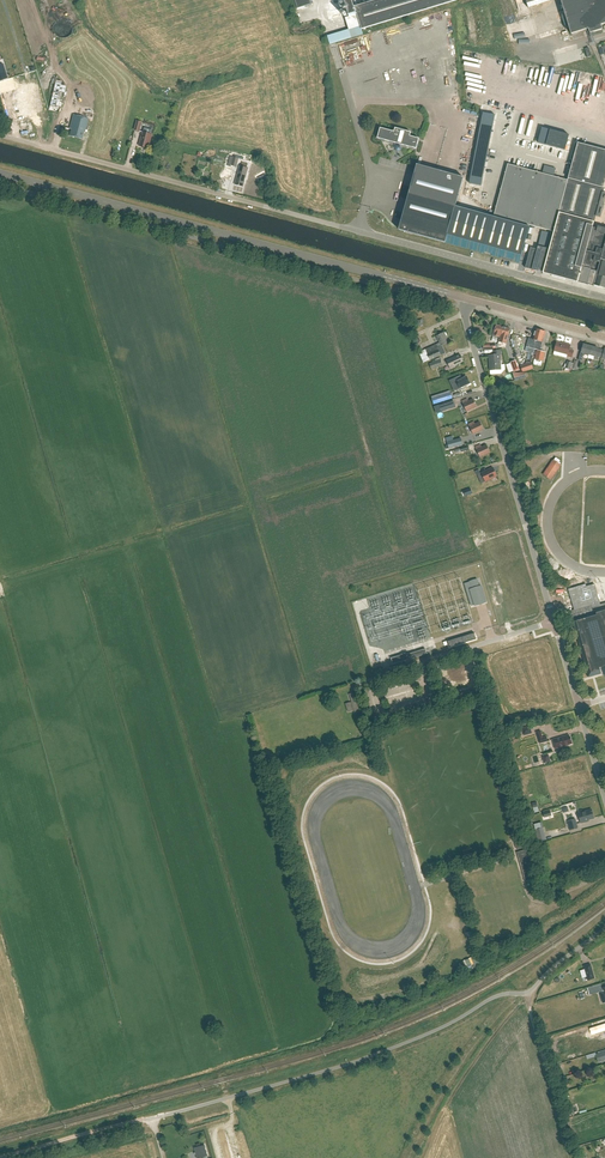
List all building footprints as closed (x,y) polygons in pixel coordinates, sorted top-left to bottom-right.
[(310,0),(295,0),(298,8),(311,4),(310,0)] [(354,7),(352,0),(345,2),(346,7),(343,8),(345,13),(348,12),(349,17),(357,14),(362,29),(458,0),(376,0),(354,7)] [(604,24),(604,0),(561,0),(571,34),(588,29),(590,33),(602,29),(601,25),(604,24)] [(68,36),(69,35),(71,34),(72,33),(73,31),(73,29),(73,28),(73,26),(73,24),(72,23),(71,21),(70,20),(69,18),(68,17),(66,17),(64,16),(63,16),(61,16),(59,17),(58,17),(56,18),(55,19),(54,21),(53,22),(52,24),(52,25),(52,27),(52,29),(52,31),(53,32),(54,34),(55,35),(56,36),(58,37),(60,37),(61,38),(63,38),(65,38),(66,37),(68,36)] [(62,84),(63,81),(53,79),(50,94),(53,94),(51,106),(65,109),(69,86),(62,84)] [(483,112),(469,183),(481,186),(495,115),(483,112)] [(76,137),(81,117),(73,115),(73,114),(69,129),(71,129),(70,135),(76,137)] [(81,117),(76,137),(82,139),(84,132),(85,133),(86,133),(88,128),(86,127),(89,119),(84,117),(81,117)] [(416,149),(419,138),(410,136),(411,132),(395,128),(394,132),(380,128),(377,138),(397,143),(397,146),(400,147),(401,144),(416,149)] [(565,150),(569,135),(550,130),(542,128),(541,132),(538,142),(565,150)] [(152,134),(143,132),(139,146),(148,148),(152,134)] [(494,215),(504,218),(532,225),(535,226),(554,231),(549,249),(538,246),(537,249),(532,269),(543,272),(543,273),(552,275),(552,276),(565,279),(578,282),(578,281),(594,286),(594,285),(604,288),(604,228),(597,226),(593,242),(589,241),(595,216),(600,217),(604,198),(604,193),(602,192),(604,180),(604,150),(575,142),(570,159),(573,160),(568,180),(508,164),(499,198),(494,215)] [(227,166),(231,167),(231,165),(237,167),(239,158),(233,157),(230,156),(227,166)] [(470,249),(501,258),(519,263),(529,227),(483,214),(484,212),(456,204),(464,177),(417,164),(399,228),(399,230),(470,249)] [(243,187),(248,168),(240,166),(235,184),(243,187)] [(265,174),(258,178),(261,183),(268,179),(265,174)] [(526,263),(525,267),(532,269),(537,249),(530,247),(526,263)] [(496,325),(493,336),(500,337),(500,334),(502,335),(504,327),(496,325)] [(506,344),(510,329),(504,327),(502,335),(500,334),(500,337),(499,342),(506,344)] [(540,330),(535,329),(532,339),(529,338),(526,347),(534,349),(536,349),(535,343),(536,340),(537,341),(540,330)] [(540,350),(541,345),(545,332),(540,330),(537,341),(536,340),(535,343),(536,349),(537,350),(534,359),(543,361),(545,352),(540,350)] [(438,349),(431,352),(428,354),(426,350),(420,353),(424,363),(446,353),(442,346),(449,342),(445,332),(436,336),(440,343),(436,344),(437,347),(437,348),(438,349)] [(572,357),(574,351),(569,349),(570,345),(562,343),(557,342),(554,351),(568,354),(567,356),(572,357)] [(591,347),(583,344),(579,360),(582,361),(584,353),(589,354),(591,347)] [(599,349),(591,347),(589,354),(594,356),(594,359),(598,360),(598,357),(602,358),(604,351),(604,350),(599,349)] [(490,370),(501,370),(500,355),(501,354),(501,350),(493,351),(494,355),(489,355),(490,370)] [(460,355),(447,361),(451,369),(456,367),(455,365),(463,361),(460,355)] [(440,357),(435,359),(436,361),(429,363),(431,370),(443,366),(440,357)] [(519,370),(516,360),(510,362),(514,372),(519,370)] [(523,372),(534,368),(532,362),(521,365),(523,372)] [(460,388),(470,384),(466,376),(461,378),(460,376),(455,378),(460,388)] [(450,393),(432,398),(434,404),(452,398),(450,393)] [(467,399),(465,400),(462,401),(466,412),(477,407),(473,399),(468,401),(467,399)] [(442,411),(455,406),(453,400),(440,404),(442,411)] [(473,434),(483,430),(480,422),(475,424),(474,422),(468,424),(473,434)] [(461,438),(447,442),(449,448),(463,445),(461,438)] [(482,447),(481,445),(475,447),(480,457),(490,452),(487,445),(482,447)] [(544,475),(550,479),(562,462),(556,457),(544,475)] [(481,473),(485,482),(497,476),(493,468),(481,473)] [(477,580),(470,582),(464,584),(471,606),(475,605),(486,602),(481,586),(479,587),(477,580)] [(594,606),(592,607),(591,605),(584,607),(580,608),(576,609),(568,611),(571,619),(572,622),(589,677),(601,674),(601,672),(600,667),(604,666),(604,603),(594,606)] [(448,641),(450,647),(475,639),(474,633),(448,641)] [(391,658),(393,664),(427,654),(425,649),(402,656),(402,655),(391,658)] [(354,693),(349,694),(354,712),(359,710),(354,693)] [(525,735),(533,733),(531,725),(523,727),(525,735)] [(536,732),(540,743),(548,741),(546,737),(543,738),(541,731),(536,732)] [(572,744),(570,736),(569,736),(569,735),(552,740),(555,749),(559,748),(559,750),(561,750),(563,750),(564,748),(563,746),(572,744)] [(588,819),(594,818),(592,810),(591,811),(590,810),(578,813),(581,822),(589,820),(588,819)] [(578,828),(576,818),(571,820),(572,826),(570,826),(571,830),(578,828)] [(522,841),(515,843),(517,849),(524,847),(522,841)] [(584,966),(588,980),(594,978),(590,964),(584,966)] [(588,987),(590,994),(603,990),(601,983),(588,987)] [(594,1027),(595,1033),(604,1030),(604,1024),(594,1027)] [(596,1054),(599,1062),(604,1060),(604,1051),(596,1054)] [(198,1157),(200,1157),(208,1156),(205,1145),(195,1147),(198,1157)]
